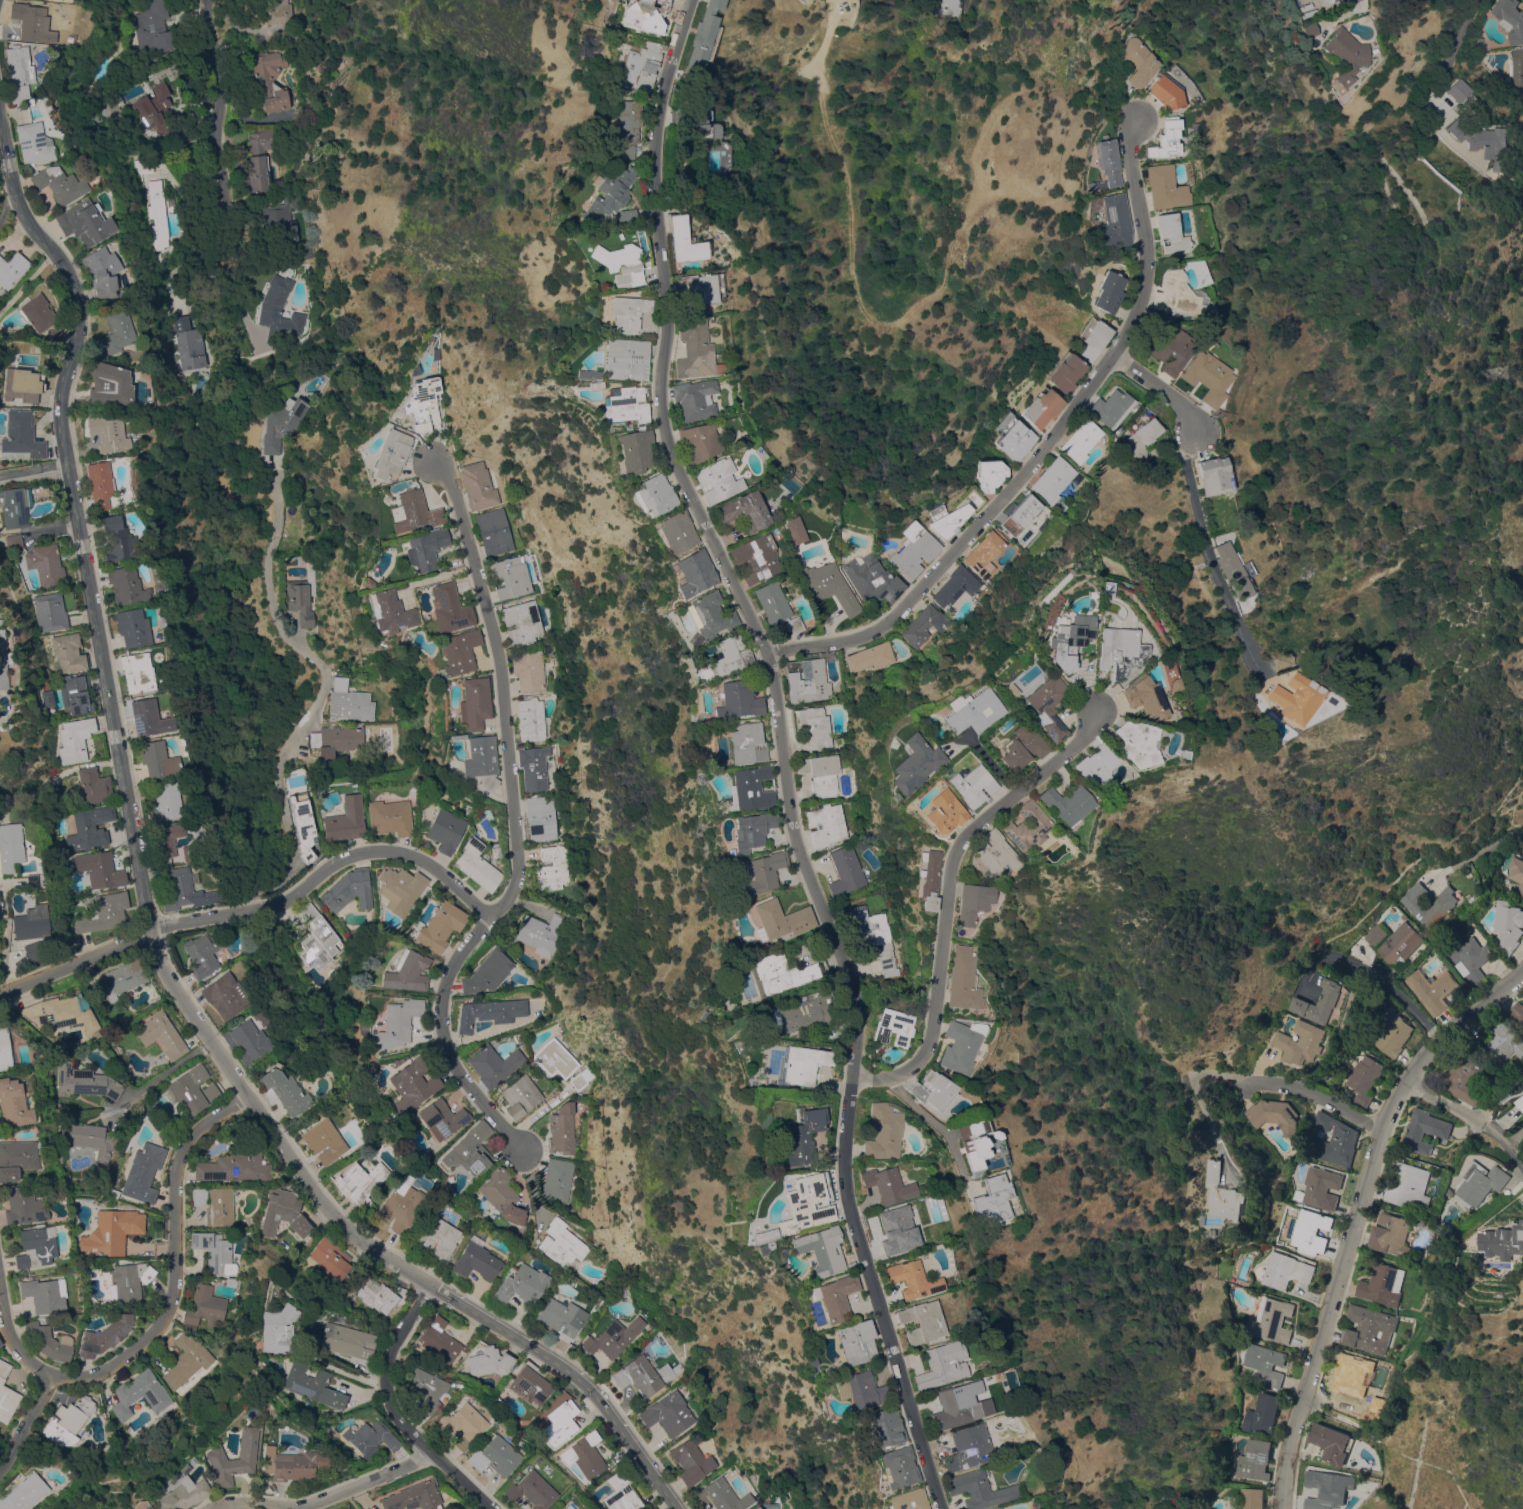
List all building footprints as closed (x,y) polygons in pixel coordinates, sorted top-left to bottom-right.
[(146,8),(145,0),(166,0),(169,17),(162,18),(162,24),(164,23),(166,31),(170,30),(174,50),(155,53),(154,47),(139,50),(135,28),(142,27),(141,23),(136,23),(134,14),(142,13),(141,9),(146,8)] [(270,4),(270,0),(288,0),(288,3),(291,3),(293,22),(281,23),(274,23),(274,24),(268,24),(266,5),(270,4)] [(631,1),(632,0),(665,0),(663,9),(658,12),(663,22),(660,34),(637,27),(620,24),(624,6),(631,1)] [(703,11),(706,0),(724,0),(721,10),(715,8),(712,15),(718,17),(716,25),(720,27),(709,61),(705,59),(699,77),(684,72),(693,45),(691,44),(694,33),(693,33),(700,11),(703,11)] [(940,6),(941,0),(959,0),(963,1),(962,7),(963,7),(961,13),(959,13),(958,16),(943,14),(943,16),(935,15),(936,6),(940,6)] [(1490,11),(1498,0),(1519,0),(1520,1),(1516,7),(1521,11),(1522,11),(1522,44),(1510,46),(1508,32),(1515,31),(1512,28),(1509,31),(1499,23),(1501,19),(1490,11)] [(21,19),(10,18),(11,2),(38,5),(38,6),(46,7),(45,16),(49,16),(48,30),(58,31),(56,43),(19,39),(21,19)] [(1303,26),(1303,25),(1314,20),(1314,21),(1319,33),(1308,38),(1303,26)] [(1366,44),(1366,60),(1367,60),(1367,65),(1355,65),(1355,71),(1352,75),(1355,78),(1344,89),(1346,90),(1340,96),(1331,86),(1336,81),(1334,79),(1346,67),(1338,59),(1337,61),(1323,47),(1335,35),(1332,32),(1339,24),(1345,30),(1344,31),(1357,44),(1366,44)] [(1157,64),(1137,90),(1124,80),(1134,67),(1122,58),(1120,58),(1119,57),(1118,55),(1118,54),(1122,40),(1124,38),(1127,37),(1130,36),(1133,38),(1157,64)] [(647,95),(633,90),(633,88),(628,86),(626,92),(614,88),(626,51),(625,51),(626,49),(636,52),(638,47),(644,49),(647,40),(658,43),(665,45),(663,51),(661,50),(660,54),(661,54),(655,69),(654,69),(652,72),(654,73),(647,95)] [(33,65),(35,82),(27,83),(29,95),(32,95),(34,98),(29,99),(29,101),(12,103),(10,85),(8,86),(6,69),(8,68),(5,48),(12,47),(11,44),(20,44),(19,47),(27,46),(30,66),(33,65)] [(1512,49),(1522,48),(1522,96),(1513,89),(1512,88),(1511,85),(1512,64),(1511,57),(1513,57),(1512,49)] [(282,56),(287,61),(288,66),(283,67),(282,66),(270,69),(271,72),(272,72),(274,82),(279,87),(285,85),(286,90),(287,90),(290,107),(287,108),(287,110),(277,112),(276,110),(264,112),(259,81),(256,82),(254,70),(255,69),(255,68),(253,69),(251,60),(253,60),(253,57),(254,56),(254,54),(267,52),(267,53),(278,51),(278,53),(280,52),(281,57),(282,56)] [(182,75),(165,83),(171,94),(160,99),(166,111),(153,118),(156,123),(186,127),(185,141),(176,140),(176,134),(163,133),(163,135),(157,134),(158,132),(148,131),(136,113),(145,106),(143,102),(154,94),(155,96),(156,95),(152,87),(155,85),(152,79),(149,80),(147,75),(151,73),(150,71),(167,63),(168,65),(175,62),(182,75)] [(1143,90),(1159,71),(1180,88),(1178,90),(1182,106),(1162,111),(1160,104),(1143,90)] [(1471,91),(1458,104),(1445,91),(1458,78),(1471,91)] [(126,116),(113,125),(99,105),(111,96),(126,116)] [(638,127),(635,126),(635,143),(631,143),(631,158),(614,158),(614,133),(605,133),(605,115),(614,115),(614,101),(639,101),(638,127)] [(709,120),(705,120),(705,123),(715,123),(718,124),(719,125),(720,128),(720,139),(706,139),(706,143),(693,143),(693,107),(696,107),(702,101),(707,106),(706,106),(710,109),(709,120)] [(1446,128),(1463,111),(1480,130),(1494,130),(1494,127),(1510,128),(1510,135),(1508,135),(1508,145),(1509,145),(1509,172),(1493,172),(1493,158),(1482,158),(1482,147),(1476,147),(1476,150),(1468,150),(1468,143),(1464,139),(1460,143),(1446,128)] [(1161,118),(1163,118),(1163,117),(1175,116),(1177,143),(1178,143),(1179,154),(1163,155),(1163,156),(1142,157),(1142,147),(1158,146),(1157,133),(1161,133),(1161,118)] [(45,146),(54,145),(56,159),(23,165),(19,142),(18,142),(15,126),(41,121),(45,146)] [(271,189),(266,190),(267,193),(254,194),(254,192),(241,193),(239,179),(250,178),(248,156),(250,156),(247,133),(257,132),(256,130),(272,128),(273,131),(275,148),(265,149),(266,156),(268,156),(271,189)] [(1122,185),(1111,187),(1111,185),(1088,191),(1085,188),(1084,183),(1090,182),(1092,183),(1105,180),(1104,175),(1102,176),(1101,170),(1098,171),(1095,167),(1091,145),(1095,144),(1095,142),(1113,138),(1119,168),(1118,168),(1122,185)] [(140,160),(152,159),(153,162),(154,172),(142,173),(141,164),(140,160)] [(1170,206),(1170,207),(1152,209),(1149,186),(1148,186),(1145,166),(1171,163),(1174,186),(1185,185),(1186,192),(1188,192),(1189,204),(1170,206)] [(60,170),(61,169),(66,177),(71,173),(77,181),(82,178),(90,189),(60,208),(50,192),(52,191),(47,184),(38,190),(30,177),(33,174),(32,173),(37,170),(38,172),(45,167),(45,168),(48,166),(57,165),(60,170)] [(578,215),(577,217),(576,216),(579,211),(581,212),(587,203),(587,202),(592,195),(593,196),(594,195),(597,198),(601,193),(593,188),(593,187),(585,182),(592,173),(598,178),(603,172),(605,174),(607,171),(609,172),(614,166),(616,165),(621,170),(625,165),(634,172),(632,175),(633,176),(627,184),(627,185),(624,189),(627,191),(624,195),(626,197),(619,207),(616,205),(612,212),(608,210),(604,215),(600,212),(591,225),(578,215)] [(162,194),(163,194),(168,238),(169,246),(163,247),(164,249),(155,250),(152,225),(155,225),(154,217),(149,218),(148,206),(150,205),(147,181),(160,179),(162,194)] [(1124,192),(1132,231),(1131,246),(1094,244),(1094,231),(1096,231),(1097,223),(1105,223),(1100,197),(1124,192)] [(100,210),(98,211),(103,220),(109,216),(117,229),(86,248),(78,236),(76,237),(72,232),(65,236),(54,217),(64,211),(87,197),(92,205),(96,202),(100,210)] [(289,203),(292,225),(296,224),(298,241),(280,243),(278,228),(264,229),(261,207),(289,203)] [(632,209),(633,217),(608,221),(607,215),(617,214),(617,211),(632,209)] [(684,211),(688,243),(707,241),(709,258),(673,262),(671,251),(669,251),(668,238),(670,238),(667,213),(684,211)] [(1162,243),(1159,244),(1155,215),(1175,212),(1179,236),(1187,235),(1189,248),(1163,252),(1162,243)] [(619,248),(618,244),(627,243),(638,249),(635,254),(637,262),(638,262),(639,268),(638,269),(642,283),(627,287),(627,286),(613,289),(609,275),(615,273),(615,270),(605,273),(603,266),(585,255),(592,244),(604,251),(619,248)] [(108,253),(112,251),(123,268),(114,273),(115,275),(116,290),(114,290),(115,296),(93,298),(91,279),(93,279),(81,259),(103,245),(108,253)] [(5,288),(0,283),(0,256),(7,262),(16,251),(30,262),(31,263),(8,290),(5,288)] [(1205,307),(1213,308),(1212,314),(1203,316),(1150,308),(1153,291),(1160,292),(1163,270),(1178,268),(1184,275),(1183,282),(1193,295),(1206,297),(1205,307)] [(1099,289),(1096,288),(1105,269),(1125,279),(1119,290),(1123,293),(1112,315),(1092,305),(1090,305),(1090,302),(1092,298),(1095,297),(1099,289)] [(256,324),(260,303),(273,273),(284,278),(284,277),(295,282),(282,308),(281,316),(289,318),(290,310),(307,313),(303,333),(297,332),(296,335),(286,335),(285,344),(266,340),(268,327),(256,324)] [(696,276),(721,273),(724,298),(718,299),(718,301),(690,305),(689,292),(676,293),(674,277),(696,274),(696,276)] [(18,307),(39,291),(48,303),(46,305),(49,310),(50,309),(58,319),(39,334),(18,307)] [(651,299),(650,312),(638,311),(637,330),(636,330),(635,333),(611,332),(612,315),(608,315),(609,296),(651,299)] [(112,333),(109,323),(107,324),(104,314),(125,307),(136,341),(120,347),(121,350),(106,355),(105,352),(100,354),(95,338),(112,333)] [(1090,363),(1078,354),(1085,343),(1081,341),(1082,340),(1077,336),(1086,321),(1090,316),(1096,320),(1096,319),(1113,331),(1090,363)] [(1159,369),(1163,363),(1139,346),(1160,316),(1188,336),(1186,339),(1196,346),(1176,374),(1176,375),(1173,379),(1159,369)] [(182,370),(181,370),(175,333),(170,333),(168,321),(188,317),(189,325),(199,323),(206,366),(195,368),(195,370),(183,373),(182,370)] [(676,378),(674,359),(686,358),(684,340),(679,340),(677,321),(705,318),(708,343),(713,342),(715,366),(716,375),(699,376),(676,378)] [(60,343),(46,342),(47,329),(61,330),(60,343)] [(603,378),(605,338),(649,341),(647,381),(603,378)] [(1065,350),(1086,366),(1077,378),(1076,377),(1072,383),(1075,385),(1067,396),(1044,378),(1065,350)] [(1208,388),(1196,380),(1191,386),(1178,376),(1182,372),(1192,359),(1191,359),(1198,350),(1203,353),(1204,351),(1230,370),(1229,373),(1233,376),(1222,392),(1226,394),(1214,410),(1199,400),(1208,388)] [(88,402),(89,388),(92,388),(93,378),(89,376),(93,359),(128,370),(128,376),(129,376),(129,384),(132,384),(132,404),(88,402)] [(29,369),(29,372),(44,373),(43,383),(44,383),(44,391),(40,391),(40,393),(38,393),(37,403),(21,402),(21,398),(12,397),(12,401),(3,400),(6,367),(29,369)] [(574,370),(599,371),(599,379),(573,378),(574,370)] [(441,432),(421,435),(421,433),(415,431),(414,424),(417,424),(416,416),(413,417),(412,411),(405,413),(403,406),(407,408),(409,403),(406,402),(411,393),(411,386),(414,386),(413,381),(436,376),(438,377),(439,378),(441,391),(441,392),(439,393),(440,398),(436,399),(440,422),(439,422),(441,432)] [(718,392),(709,394),(711,402),(715,402),(717,415),(684,422),(680,400),(675,402),(671,385),(689,382),(689,383),(705,380),(716,379),(718,392)] [(647,402),(649,421),(629,423),(628,419),(602,421),(600,398),(606,398),(605,396),(608,396),(607,389),(617,388),(617,387),(633,386),(633,387),(642,386),(644,403),(647,402)] [(1032,396),(1033,397),(1042,386),(1064,403),(1042,432),(1018,414),(1032,396)] [(1098,397),(1103,401),(1113,388),(1120,393),(1122,391),(1136,401),(1113,431),(1087,411),(1098,397)] [(280,454),(262,454),(263,434),(265,434),(266,405),(281,406),(287,397),(293,401),(296,396),(309,404),(289,437),(283,433),(281,437),(280,454)] [(1,451),(1,438),(7,438),(7,409),(31,410),(31,425),(34,425),(34,441),(46,441),(46,458),(29,458),(29,452),(1,451)] [(1007,410),(1038,436),(1016,463),(1012,460),(1011,462),(1001,453),(1002,452),(997,447),(998,446),(992,442),(998,434),(992,429),(1007,410)] [(1134,431),(1129,426),(1136,420),(1135,419),(1143,412),(1144,413),(1145,412),(1150,418),(1151,417),(1162,430),(1154,437),(1156,438),(1147,446),(1146,457),(1133,456),(1134,446),(1132,444),(1130,445),(1127,442),(1128,441),(1126,439),(1134,431)] [(123,438),(129,437),(130,450),(98,453),(97,444),(100,444),(99,433),(88,435),(86,417),(100,416),(100,418),(121,419),(123,438)] [(1086,417),(1103,433),(1085,454),(1087,456),(1079,465),(1059,447),(1086,417)] [(725,449),(691,466),(680,444),(677,430),(714,422),(716,431),(725,449)] [(388,429),(389,430),(390,428),(412,437),(412,439),(413,439),(410,445),(411,446),(402,467),(401,466),(397,476),(387,473),(387,474),(389,475),(386,481),(373,476),(376,468),(373,466),(388,429)] [(620,460),(621,460),(618,442),(617,442),(616,435),(646,430),(646,429),(651,428),(653,443),(648,444),(651,459),(654,459),(655,465),(621,470),(620,460)] [(1056,492),(1059,494),(1050,504),(1030,486),(1057,455),(1075,470),(1056,492)] [(694,472),(723,457),(724,459),(729,456),(736,470),(731,473),(734,480),(741,476),(747,487),(723,499),(723,498),(709,505),(702,492),(712,488),(709,482),(701,486),(694,472)] [(1204,497),(1199,473),(1200,473),(1197,461),(1215,457),(1216,458),(1225,456),(1233,490),(1204,497)] [(979,477),(975,477),(975,469),(976,469),(976,460),(989,460),(989,461),(998,460),(1007,468),(1007,476),(1002,476),(1002,479),(995,486),(991,487),(992,491),(985,492),(979,486),(979,477)] [(108,461),(111,478),(112,477),(115,492),(113,492),(114,495),(108,496),(110,508),(94,511),(86,465),(108,461)] [(460,467),(484,461),(486,468),(492,467),(501,503),(471,511),(460,467)] [(636,502),(635,503),(630,493),(640,488),(640,486),(637,487),(636,484),(661,471),(667,483),(669,486),(670,485),(679,504),(649,519),(646,512),(648,511),(647,508),(641,512),(636,502)] [(2,506),(0,506),(0,490),(23,486),(24,489),(26,489),(27,505),(26,505),(29,526),(5,529),(2,506)] [(427,513),(426,514),(426,516),(428,516),(427,511),(442,507),(446,522),(431,526),(431,524),(395,534),(392,523),(406,519),(398,493),(404,492),(403,490),(413,487),(414,490),(421,488),(427,513)] [(772,523),(749,534),(739,515),(722,524),(715,509),(756,489),(772,523)] [(1028,491),(1045,507),(1015,540),(998,524),(1028,491)] [(973,509),(956,528),(958,529),(954,534),(952,533),(944,541),(925,524),(932,521),(929,516),(944,509),(946,513),(966,503),(973,509)] [(515,549),(486,557),(475,515),(504,507),(515,549)] [(672,555),(659,528),(662,526),(659,521),(678,511),(684,507),(692,522),(691,523),(700,541),(672,555)] [(140,558),(132,560),(131,558),(115,561),(116,562),(105,564),(103,553),(108,552),(106,540),(108,539),(106,531),(105,531),(103,516),(120,514),(122,526),(126,526),(128,536),(136,535),(140,558)] [(794,545),(784,521),(798,515),(808,539),(794,545)] [(927,563),(919,555),(918,557),(921,559),(917,563),(922,568),(910,581),(887,560),(895,551),(897,553),(903,546),(900,543),(905,537),(900,532),(912,519),(942,546),(927,563)] [(774,533),(771,528),(777,525),(779,530),(774,533)] [(986,580),(963,559),(975,546),(974,545),(990,528),(991,529),(993,526),(1008,540),(1001,548),(1003,550),(997,556),(995,555),(989,561),(997,568),(986,580)] [(451,544),(437,547),(438,549),(434,550),(439,568),(418,573),(416,566),(410,564),(406,550),(410,548),(407,539),(424,535),(423,533),(446,527),(451,544)] [(743,576),(754,570),(748,559),(737,566),(729,551),(765,533),(765,534),(770,532),(777,548),(773,550),(783,569),(748,586),(743,576)] [(23,544),(7,548),(5,537),(21,533),(23,544)] [(1245,576),(1243,577),(1252,594),(1238,601),(1216,559),(1219,557),(1214,547),(1227,540),(1245,576)] [(56,543),(61,567),(64,567),(67,585),(40,590),(37,568),(27,570),(24,554),(33,552),(32,547),(56,543)] [(703,546),(719,580),(692,593),(693,595),(683,600),(676,586),(678,585),(675,578),(682,575),(675,561),(697,551),(696,549),(703,546)] [(882,570),(886,568),(891,577),(893,574),(906,586),(890,604),(881,596),(879,599),(875,596),(863,603),(841,566),(854,558),(853,557),(854,556),(855,556),(856,556),(858,556),(860,557),(870,550),(871,551),(882,570)] [(504,586),(503,581),(498,582),(494,563),(519,556),(521,563),(525,561),(533,591),(498,601),(495,588),(504,586)] [(862,610),(848,618),(833,594),(814,601),(803,573),(802,574),(800,568),(806,566),(807,569),(814,566),(815,569),(834,561),(838,571),(862,610)] [(982,584),(972,596),(965,590),(950,606),(952,607),(947,612),(931,597),(950,576),(949,575),(959,563),(982,584)] [(137,578),(138,577),(141,590),(144,589),(144,588),(150,587),(151,595),(150,595),(151,600),(141,601),(115,605),(115,603),(116,603),(112,583),(109,583),(106,570),(135,565),(137,578)] [(300,628),(299,611),(300,611),(300,609),(287,610),(286,581),(307,580),(307,571),(314,570),(316,595),(310,595),(310,610),(314,610),(314,627),(300,628)] [(375,584),(370,590),(361,584),(366,577),(375,584)] [(793,614),(788,616),(789,619),(799,615),(805,628),(790,636),(783,620),(770,626),(766,619),(767,618),(754,590),(776,579),(793,614)] [(439,633),(433,609),(434,609),(432,600),(434,600),(431,588),(434,587),(434,585),(454,580),(460,607),(471,604),(476,624),(439,633)] [(420,623),(405,627),(404,624),(396,626),(397,632),(387,635),(385,629),(378,631),(368,594),(392,587),(396,600),(399,599),(402,611),(416,607),(420,623)] [(684,607),(689,604),(688,602),(716,588),(723,602),(718,604),(722,613),(733,608),(740,623),(726,630),(724,627),(714,632),(715,635),(702,641),(701,639),(695,627),(694,628),(684,607)] [(39,632),(33,596),(61,592),(64,611),(66,611),(69,627),(39,632)] [(535,599),(545,634),(534,636),(536,641),(534,641),(534,643),(527,645),(527,643),(520,645),(520,642),(510,645),(501,608),(535,599)] [(929,603),(937,611),(938,610),(951,622),(940,633),(932,625),(926,630),(931,634),(916,649),(899,633),(929,603)] [(152,643),(125,648),(123,636),(118,633),(115,612),(141,608),(143,618),(148,617),(152,643)] [(1092,615),(1091,639),(1081,638),(1081,645),(1075,645),(1074,669),(1063,675),(1055,666),(1056,655),(1051,655),(1051,647),(1045,647),(1046,637),(1051,637),(1052,624),(1055,624),(1055,615),(1069,616),(1069,614),(1092,615)] [(1123,668),(1123,675),(1120,675),(1120,677),(1118,677),(1118,679),(1110,679),(1111,665),(1106,664),(1106,669),(1095,668),(1098,626),(1135,629),(1135,643),(1147,644),(1145,661),(1138,660),(1137,669),(1123,668)] [(10,688),(0,689),(0,628),(4,628),(6,651),(12,650),(13,663),(7,663),(10,688)] [(470,647),(476,670),(446,677),(438,680),(435,670),(444,667),(444,666),(448,665),(445,655),(441,656),(437,640),(464,633),(464,632),(479,628),(483,644),(470,647)] [(78,632),(81,646),(77,646),(79,654),(85,653),(88,668),(62,673),(60,660),(57,660),(55,652),(54,652),(52,637),(78,632)] [(684,641),(692,632),(701,639),(693,648),(684,641)] [(722,657),(715,641),(730,635),(731,637),(739,633),(745,648),(748,647),(755,663),(740,669),(740,668),(712,680),(705,664),(722,657)] [(888,640),(896,661),(876,668),(874,663),(865,666),(865,667),(850,673),(844,656),(888,640)] [(546,690),(519,693),(518,676),(516,676),(516,675),(513,675),(511,652),(543,650),(546,690)] [(128,694),(124,669),(123,669),(120,657),(148,652),(150,666),(152,666),(156,688),(128,694)] [(824,657),(827,682),(831,681),(832,694),(829,694),(829,698),(811,700),(811,701),(790,704),(786,673),(787,673),(785,662),(824,657)] [(705,675),(698,678),(694,669),(702,666),(705,675)] [(1323,691),(1300,727),(1278,712),(1281,707),(1265,697),(1274,683),(1289,693),(1291,690),(1283,684),(1292,670),(1323,691)] [(1052,672),(1067,690),(1065,691),(1066,693),(1049,707),(1051,709),(1053,708),(1054,710),(1050,713),(1066,732),(1050,746),(1040,734),(1043,731),(1038,725),(1037,726),(1030,718),(1035,713),(1022,698),(1052,672)] [(1165,715),(1161,716),(1162,718),(1157,720),(1156,718),(1153,720),(1151,716),(1148,717),(1147,716),(1142,718),(1137,704),(1126,708),(1118,691),(1141,672),(1150,683),(1153,682),(1165,715)] [(70,675),(70,677),(84,675),(89,701),(92,701),(94,711),(65,716),(58,677),(58,676),(70,674),(70,675)] [(374,715),(374,720),(347,718),(347,721),(329,720),(329,718),(330,715),(328,715),(330,691),(333,691),(334,676),(348,677),(347,692),(349,692),(349,691),(371,692),(370,701),(375,701),(374,715)] [(492,717),(482,718),(483,730),(467,732),(466,721),(461,721),(459,701),(465,701),(463,679),(488,677),(492,717)] [(1179,688),(1168,691),(1167,686),(1168,681),(1171,678),(1176,677),(1179,688)] [(765,714),(752,715),(752,714),(714,718),(713,707),(723,706),(720,682),(750,679),(752,697),(763,696),(765,714)] [(1017,692),(1012,696),(1004,688),(1009,683),(1017,692)] [(1006,711),(976,734),(969,724),(955,734),(943,718),(953,710),(947,703),(960,694),(963,698),(967,694),(970,698),(987,685),(1006,711)] [(55,705),(45,707),(42,691),(52,689),(55,705)] [(547,737),(545,737),(545,739),(521,741),(520,733),(519,734),(517,712),(519,712),(518,700),(530,699),(530,697),(537,696),(538,700),(544,700),(547,737)] [(130,701),(154,697),(158,720),(174,717),(176,729),(137,736),(130,701)] [(823,706),(824,715),(829,715),(832,747),(796,751),(794,735),(799,734),(797,709),(823,706)] [(95,717),(97,731),(90,732),(91,737),(84,738),(88,760),(61,764),(59,748),(63,747),(60,729),(63,728),(62,722),(95,717)] [(1004,751),(999,745),(1012,734),(1010,730),(1023,719),(1048,749),(1036,759),(1032,755),(1011,773),(997,757),(1004,751)] [(1132,769),(1113,745),(1118,741),(1110,730),(1123,719),(1156,727),(1153,740),(1152,749),(1156,761),(1132,769)] [(763,743),(766,743),(768,760),(733,764),(728,731),(736,730),(735,724),(742,723),(741,721),(748,721),(749,723),(761,721),(763,743)] [(364,725),(364,747),(353,747),(354,750),(332,750),(332,748),(321,749),(321,747),(310,747),(310,732),(320,732),(320,727),(349,726),(349,728),(358,728),(358,725),(364,725)] [(931,769),(901,795),(890,781),(896,776),(890,769),(911,751),(902,741),(914,731),(931,750),(936,745),(947,758),(933,771),(931,769)] [(498,773),(496,773),(494,776),(500,780),(492,793),(479,785),(485,774),(464,777),(462,760),(470,759),(468,738),(494,735),(498,773)] [(167,758),(179,755),(182,773),(149,779),(146,764),(142,764),(138,743),(164,739),(167,758)] [(1117,760),(1103,772),(1107,777),(1090,792),(1068,766),(1101,739),(1117,760)] [(549,789),(525,791),(523,766),(519,766),(518,748),(524,748),(524,749),(541,747),(541,746),(552,746),(552,755),(546,756),(549,789)] [(347,751),(363,750),(363,758),(348,759),(347,751)] [(841,773),(836,774),(839,792),(837,792),(837,795),(815,798),(814,792),(812,792),(810,772),(798,773),(796,759),(839,754),(841,773)] [(987,793),(984,795),(986,797),(971,810),(961,798),(962,798),(946,779),(956,772),(961,778),(978,762),(998,786),(988,795),(987,793)] [(776,806),(755,809),(755,808),(737,810),(732,770),(757,767),(757,766),(771,764),(776,806)] [(78,768),(97,765),(97,768),(96,768),(98,778),(105,776),(110,775),(111,781),(110,781),(113,799),(84,804),(78,768)] [(58,785),(48,796),(39,788),(49,777),(58,785)] [(154,785),(177,781),(183,816),(162,820),(162,821),(150,823),(147,807),(157,806),(154,785)] [(1046,810),(1034,796),(1047,785),(1057,797),(1059,795),(1061,796),(1077,783),(1093,804),(1075,818),(1076,819),(1066,827),(1066,826),(1065,827),(1049,808),(1046,810)] [(945,786),(953,796),(969,816),(957,825),(956,823),(944,833),(938,833),(923,815),(933,807),(928,800),(945,786)] [(306,791),(316,835),(315,835),(317,842),(313,843),(313,844),(309,847),(316,856),(306,864),(299,854),(301,852),(299,851),(298,844),(299,843),(293,817),(294,815),(291,803),(289,802),(288,797),(289,796),(291,795),(306,791)] [(345,814),(343,795),(361,793),(366,836),(325,841),(322,817),(345,814)] [(555,795),(559,839),(530,841),(526,798),(555,795)] [(1052,825),(1041,834),(1044,837),(1035,844),(1033,841),(1027,845),(1029,847),(1021,853),(1000,828),(1009,821),(1013,826),(1019,821),(1023,826),(1027,823),(1015,809),(1028,797),(1052,825)] [(413,835),(396,837),(395,831),(371,834),(367,802),(382,800),(382,803),(409,800),(413,835)] [(805,811),(818,809),(817,806),(829,803),(830,806),(841,803),(848,838),(833,842),(834,844),(813,848),(809,831),(817,829),(815,824),(808,826),(805,811)] [(114,805),(116,819),(95,823),(96,829),(103,827),(103,830),(107,830),(110,843),(95,846),(95,845),(81,847),(82,848),(68,851),(65,835),(77,833),(73,812),(114,805)] [(450,857),(438,850),(441,843),(426,835),(439,806),(468,821),(450,857)] [(765,845),(747,847),(748,854),(736,855),(734,840),(735,840),(734,829),(736,829),(735,817),(740,816),(740,817),(758,815),(758,814),(777,811),(779,826),(765,828),(766,834),(764,834),(765,845)] [(2,874),(0,854),(0,825),(21,823),(25,862),(15,863),(16,873),(2,874)] [(176,837),(176,838),(174,838),(176,845),(175,845),(177,855),(155,860),(150,829),(184,823),(186,835),(176,837)] [(1021,862),(1010,872),(1003,864),(990,874),(972,852),(985,842),(988,846),(989,845),(981,835),(993,826),(1002,837),(1001,838),(1021,862)] [(453,864),(466,847),(464,846),(473,835),(486,845),(478,855),(505,875),(491,893),(453,864)] [(826,883),(838,878),(828,853),(852,843),(862,866),(866,864),(873,881),(832,898),(826,883)] [(537,861),(541,861),(540,847),(567,845),(568,850),(569,849),(571,867),(569,867),(571,887),(539,890),(537,861)] [(502,856),(493,858),(492,848),(501,846),(502,856)] [(926,854),(927,849),(941,851),(940,858),(936,896),(937,896),(935,911),(922,910),(923,897),(920,896),(921,884),(923,881),(926,854)] [(114,870),(126,868),(129,884),(115,886),(114,885),(91,889),(88,872),(91,871),(90,869),(76,871),(74,856),(89,853),(90,854),(110,850),(114,870)] [(738,884),(747,882),(742,861),(768,855),(768,854),(786,850),(789,865),(774,869),(779,888),(741,897),(738,884)] [(183,852),(193,851),(194,860),(185,861),(183,852)] [(1513,855),(1522,860),(1522,896),(1515,892),(1520,882),(1506,876),(1510,868),(1507,867),(1513,855)] [(179,905),(180,909),(165,911),(162,896),(173,895),(168,869),(189,866),(193,891),(201,889),(202,892),(216,889),(218,901),(193,906),(193,903),(179,905)] [(373,908),(360,909),(358,894),(356,894),(335,913),(325,903),(324,904),(319,898),(325,892),(325,893),(328,891),(327,889),(346,872),(352,871),(352,868),(368,866),(373,908)] [(403,919),(385,906),(389,900),(378,892),(376,878),(383,869),(385,871),(388,867),(392,870),(393,869),(398,872),(401,868),(412,876),(416,871),(429,880),(403,919)] [(27,874),(37,873),(39,887),(28,888),(27,874)] [(1464,911),(1457,904),(1449,913),(1448,912),(1430,930),(1399,900),(1418,880),(1429,891),(1421,899),(1427,905),(1447,884),(1448,886),(1450,884),(1455,888),(1458,885),(1474,900),(1464,911)] [(962,883),(987,886),(987,885),(995,886),(993,904),(988,903),(987,911),(986,911),(986,913),(982,912),(982,911),(975,910),(973,928),(957,926),(962,883)] [(126,890),(129,907),(123,909),(126,924),(75,934),(73,919),(75,918),(74,915),(90,912),(89,908),(96,907),(94,896),(126,890)] [(817,926),(793,935),(791,931),(767,940),(760,942),(755,928),(761,926),(753,905),(776,896),(783,915),(809,904),(817,926)] [(470,916),(458,933),(452,929),(445,940),(448,942),(439,955),(414,938),(423,925),(425,927),(434,913),(434,914),(444,899),(470,916)] [(1521,910),(1522,910),(1522,927),(1519,927),(1522,930),(1522,933),(1517,940),(1520,943),(1508,956),(1497,947),(1501,943),(1495,938),(1499,934),(1499,932),(1494,931),(1497,900),(1512,902),(1512,906),(1522,907),(1521,910)] [(344,945),(331,956),(333,959),(319,970),(314,964),(310,968),(300,954),(306,949),(300,942),(312,932),(307,926),(310,924),(298,910),(309,901),(344,945)] [(889,925),(897,923),(900,938),(892,939),(894,948),(893,948),(897,967),(900,967),(901,974),(889,976),(882,978),(880,971),(881,971),(878,951),(883,950),(882,944),(857,949),(849,907),(866,904),(868,917),(872,917),(871,914),(882,912),(882,913),(885,913),(886,913),(888,925),(889,925)] [(52,953),(29,960),(25,945),(42,939),(41,936),(16,940),(12,916),(27,914),(26,909),(46,906),(52,953)] [(554,911),(569,917),(552,959),(534,952),(536,947),(515,938),(524,914),(549,924),(554,911)] [(1405,920),(1426,940),(1407,960),(1409,962),(1400,972),(1395,967),(1394,967),(1376,950),(1378,948),(1375,945),(1377,942),(1367,933),(1368,932),(1366,930),(1373,923),(1375,925),(1377,922),(1378,923),(1381,921),(1393,933),(1405,920)] [(198,981),(189,968),(195,964),(181,944),(190,938),(192,940),(205,932),(209,938),(219,932),(226,943),(212,953),(221,966),(198,981)] [(1472,935),(1482,947),(1486,943),(1494,953),(1490,956),(1491,957),(1484,962),(1485,963),(1479,967),(1486,976),(1473,986),(1464,975),(1463,977),(1454,965),(1456,964),(1448,954),(1445,957),(1439,949),(1444,945),(1450,952),(1472,935)] [(954,943),(958,943),(958,944),(970,946),(969,954),(974,955),(972,974),(974,974),(973,987),(979,988),(978,997),(981,997),(979,1008),(965,1007),(965,1008),(951,1006),(951,1007),(947,1006),(954,943)] [(508,972),(509,972),(493,990),(491,988),(489,990),(487,988),(483,992),(462,994),(460,978),(469,977),(477,967),(490,952),(489,951),(496,944),(502,950),(502,951),(515,963),(513,966),(514,966),(510,971),(509,970),(508,972)] [(382,987),(383,971),(397,972),(398,970),(395,968),(405,947),(420,955),(421,953),(432,959),(428,966),(427,966),(425,970),(421,968),(418,974),(429,975),(427,991),(382,987)] [(751,960),(773,953),(774,956),(782,953),(787,968),(796,965),(797,968),(817,961),(822,974),(763,995),(751,960)] [(119,1000),(101,1008),(94,992),(110,985),(104,972),(117,967),(117,966),(123,963),(124,964),(140,958),(149,980),(116,994),(119,1000)] [(1427,979),(1432,975),(1435,979),(1448,969),(1460,984),(1443,997),(1449,1005),(1434,1018),(1404,979),(1418,968),(1427,979)] [(224,1022),(213,1004),(214,1003),(212,999),(208,1002),(200,990),(223,975),(222,974),(228,970),(236,981),(238,980),(248,996),(247,997),(252,1004),(224,1022)] [(1335,1008),(1334,1007),(1326,1026),(1288,1009),(1294,995),(1316,1005),(1318,1000),(1319,1001),(1325,987),(1321,986),(1322,984),(1321,983),(1323,980),(1324,980),(1325,976),(1339,982),(1338,983),(1343,985),(1341,991),(1342,992),(1335,1008)] [(816,997),(815,994),(828,991),(835,1021),(823,1024),(823,1023),(793,1030),(793,1031),(781,1034),(779,1025),(780,1024),(776,1007),(816,997)] [(85,996),(86,995),(87,1000),(89,1008),(100,1028),(98,1029),(101,1035),(96,1037),(93,1032),(86,1036),(83,1021),(42,1031),(35,1019),(31,1020),(18,1010),(40,1001),(57,997),(58,999),(76,995),(76,994),(80,993),(81,997),(85,996)] [(422,1016),(410,1015),(410,1024),(411,1024),(410,1043),(397,1042),(397,1044),(376,1042),(376,1030),(384,1031),(386,1003),(401,1004),(401,999),(408,1000),(408,998),(423,999),(422,1016)] [(527,999),(529,1015),(512,1016),(513,1022),(493,1024),(493,1019),(478,1020),(478,1016),(474,1017),(471,1035),(457,1033),(461,1004),(527,999)] [(1522,1004),(1522,1003),(1522,1026),(1508,1011),(1519,1000),(1522,1004)] [(171,1061),(163,1051),(166,1049),(158,1037),(145,1046),(136,1034),(142,1029),(140,1025),(150,1018),(150,1019),(152,1018),(150,1015),(155,1012),(154,1011),(161,1006),(166,1014),(165,1015),(189,1049),(171,1061)] [(883,1007),(915,1016),(912,1027),(915,1028),(913,1036),(911,1036),(907,1048),(887,1043),(887,1044),(872,1039),(875,1031),(874,1030),(877,1020),(880,1020),(883,1007)] [(271,1023),(266,1026),(262,1021),(260,1022),(257,1019),(256,1019),(253,1014),(261,1008),(271,1023)] [(1394,1060),(1370,1041),(1394,1010),(1397,1012),(1397,1013),(1408,1022),(1407,1023),(1414,1028),(1410,1033),(1411,1034),(1401,1047),(1403,1048),(1394,1060)] [(222,1034),(229,1029),(230,1030),(249,1017),(258,1031),(261,1028),(266,1036),(268,1035),(275,1046),(268,1051),(267,1050),(252,1060),(252,1061),(245,1066),(238,1055),(242,1052),(238,1046),(232,1050),(222,1034)] [(1327,1030),(1321,1045),(1324,1046),(1321,1054),(1318,1053),(1314,1061),(1306,1058),(1303,1066),(1292,1061),(1291,1063),(1281,1060),(1285,1050),(1270,1044),(1276,1030),(1293,1037),(1292,1038),(1299,1041),(1301,1035),(1299,1034),(1300,1032),(1294,1029),(1298,1018),(1327,1030)] [(1505,1018),(1522,1042),(1522,1044),(1500,1061),(1489,1046),(1492,1044),(1487,1037),(1491,1035),(1488,1031),(1505,1018)] [(939,1064),(946,1045),(950,1046),(953,1039),(943,1035),(949,1019),(968,1027),(969,1022),(984,1023),(985,1026),(971,1061),(973,1062),(968,1076),(939,1064)] [(13,1068),(0,1070),(0,1026),(7,1025),(13,1068)] [(553,1036),(581,1064),(566,1079),(557,1070),(551,1076),(533,1058),(533,1054),(553,1036)] [(502,1060),(517,1047),(527,1059),(489,1091),(478,1078),(480,1076),(466,1059),(487,1042),(502,1060)] [(778,1081),(783,1045),(821,1049),(821,1050),(834,1052),(832,1068),(817,1066),(818,1062),(816,1061),(813,1085),(778,1081)] [(1448,1090),(1451,1085),(1444,1080),(1462,1050),(1473,1056),(1472,1058),(1480,1063),(1479,1064),(1485,1068),(1474,1087),(1484,1093),(1475,1107),(1448,1090)] [(387,1078),(393,1073),(394,1074),(412,1062),(410,1060),(421,1052),(431,1066),(422,1073),(423,1073),(420,1075),(425,1081),(435,1073),(444,1085),(400,1117),(391,1104),(401,1097),(387,1078)] [(1384,1065),(1381,1070),(1383,1070),(1377,1081),(1375,1080),(1368,1093),(1373,1096),(1366,1109),(1353,1101),(1359,1091),(1345,1083),(1359,1059),(1361,1061),(1365,1054),(1384,1065)] [(59,1060),(72,1060),(72,1068),(93,1069),(93,1073),(106,1074),(106,1075),(124,1086),(115,1100),(105,1094),(69,1092),(69,1096),(58,1095),(59,1060)] [(278,1097),(270,1103),(261,1090),(265,1087),(259,1077),(274,1067),(276,1061),(283,1064),(281,1070),(285,1077),(291,1074),(304,1094),(308,1092),(315,1102),(292,1118),(278,1097)] [(209,1076),(197,1084),(199,1086),(198,1087),(209,1104),(190,1117),(167,1085),(200,1062),(200,1063),(209,1076)] [(596,1075),(588,1081),(590,1084),(579,1092),(570,1080),(589,1066),(596,1075)] [(917,1083),(929,1068),(933,1071),(933,1070),(938,1074),(938,1073),(959,1087),(955,1093),(957,1094),(939,1117),(906,1090),(914,1080),(917,1083)] [(525,1112),(526,1113),(514,1122),(505,1110),(506,1110),(505,1108),(510,1105),(499,1090),(506,1085),(507,1087),(525,1073),(544,1097),(525,1112)] [(3,1126),(0,1107),(0,1080),(8,1079),(8,1083),(22,1081),(26,1109),(33,1107),(36,1121),(3,1126)] [(222,1095),(211,1103),(202,1090),(213,1082),(222,1095)] [(1513,1101),(1522,1094),(1522,1113),(1513,1101)] [(462,1106),(465,1110),(467,1109),(473,1117),(439,1142),(428,1127),(428,1128),(425,1125),(424,1127),(417,1117),(419,1116),(417,1113),(441,1096),(453,1113),(462,1106)] [(1289,1102),(1300,1115),(1296,1145),(1291,1144),(1292,1138),(1282,1137),(1283,1129),(1278,1123),(1265,1121),(1256,1128),(1243,1112),(1254,1102),(1255,1103),(1261,1099),(1289,1102)] [(548,1138),(551,1138),(551,1137),(553,1137),(553,1132),(551,1132),(550,1114),(557,1114),(557,1108),(564,1102),(574,1101),(575,1136),(576,1136),(576,1150),(555,1150),(555,1152),(549,1152),(548,1138)] [(886,1102),(886,1105),(891,1105),(890,1111),(903,1112),(902,1127),(900,1139),(899,1158),(863,1157),(864,1140),(874,1140),(874,1132),(871,1132),(871,1116),(869,1116),(869,1102),(886,1102)] [(978,1114),(976,1107),(985,1105),(987,1111),(987,1112),(978,1115),(978,1114)] [(801,1121),(798,1121),(796,1106),(802,1106),(803,1110),(824,1107),(825,1121),(823,1121),(824,1129),(809,1131),(810,1140),(812,1140),(813,1147),(811,1147),(811,1148),(816,1148),(818,1160),(803,1162),(804,1164),(783,1167),(782,1155),(792,1154),(789,1125),(801,1124),(801,1121)] [(1454,1123),(1448,1139),(1425,1131),(1421,1140),(1433,1144),(1429,1156),(1401,1146),(1409,1122),(1410,1122),(1416,1106),(1432,1111),(1430,1115),(1454,1123)] [(1355,1148),(1356,1148),(1350,1168),(1318,1159),(1324,1140),(1330,1142),(1335,1125),(1333,1124),(1328,1132),(1311,1122),(1319,1109),(1360,1131),(1355,1148)] [(349,1148),(324,1166),(316,1155),(327,1147),(326,1146),(314,1154),(300,1134),(326,1116),(349,1148)] [(475,1177),(462,1163),(446,1166),(440,1159),(466,1134),(465,1133),(480,1118),(492,1131),(479,1142),(494,1158),(475,1177)] [(990,1132),(982,1134),(983,1137),(984,1137),(989,1145),(986,1147),(986,1149),(989,1148),(991,1156),(981,1158),(985,1175),(973,1178),(966,1153),(964,1154),(956,1124),(974,1119),(982,1118),(987,1120),(990,1132)] [(106,1127),(105,1131),(113,1132),(109,1163),(96,1161),(97,1148),(100,1149),(100,1148),(72,1144),(71,1147),(59,1145),(62,1120),(74,1121),(74,1124),(84,1126),(84,1124),(106,1127)] [(1003,1137),(997,1139),(992,1137),(991,1131),(995,1130),(1001,1132),(1003,1137)] [(14,1181),(0,1182),(0,1141),(35,1140),(36,1155),(38,1155),(39,1168),(18,1169),(19,1176),(17,1176),(18,1180),(14,1180),(14,1181)] [(136,1149),(141,1150),(144,1140),(167,1148),(159,1170),(155,1169),(149,1186),(158,1190),(153,1205),(120,1193),(136,1149)] [(195,1180),(195,1162),(217,1162),(217,1156),(228,1156),(228,1153),(247,1153),(247,1150),(261,1150),(261,1163),(272,1163),(272,1180),(195,1180)] [(568,1203),(555,1201),(556,1198),(542,1195),(549,1157),(575,1162),(568,1203)] [(1242,1222),(1235,1222),(1236,1219),(1230,1218),(1230,1217),(1209,1214),(1210,1206),(1208,1205),(1211,1183),(1206,1182),(1209,1158),(1223,1160),(1220,1184),(1234,1185),(1233,1189),(1239,1189),(1239,1191),(1248,1192),(1247,1202),(1244,1202),(1242,1216),(1242,1222)] [(1475,1159),(1489,1170),(1486,1174),(1488,1175),(1496,1164),(1511,1176),(1499,1192),(1492,1186),(1475,1208),(1471,1205),(1468,1209),(1456,1200),(1459,1195),(1455,1192),(1466,1178),(1462,1175),(1475,1159)] [(1431,1171),(1424,1194),(1431,1196),(1426,1213),(1382,1199),(1384,1193),(1385,1193),(1388,1182),(1398,1185),(1401,1176),(1393,1174),(1398,1160),(1431,1171)] [(394,1176),(361,1208),(348,1194),(357,1186),(355,1184),(349,1191),(338,1180),(345,1174),(344,1172),(356,1161),(367,1173),(380,1161),(394,1176)] [(477,1188),(479,1186),(477,1184),(498,1164),(500,1166),(503,1167),(506,1170),(506,1172),(512,1178),(507,1183),(521,1197),(513,1205),(526,1210),(525,1214),(528,1215),(524,1227),(506,1220),(499,1213),(502,1210),(495,1203),(493,1205),(477,1188)] [(902,1186),(914,1181),(919,1194),(884,1207),(876,1184),(865,1188),(859,1172),(875,1167),(876,1172),(895,1166),(902,1186)] [(1329,1187),(1322,1208),(1302,1202),(1307,1184),(1304,1183),(1309,1166),(1312,1167),(1312,1166),(1345,1176),(1341,1190),(1329,1187)] [(1011,1218),(992,1223),(991,1216),(987,1217),(986,1213),(974,1216),(969,1198),(982,1194),(984,1203),(988,1202),(981,1178),(1003,1171),(1004,1175),(1008,1174),(1015,1198),(1007,1200),(1008,1201),(1006,1201),(1011,1218)] [(833,1204),(837,1219),(794,1230),(794,1232),(780,1236),(776,1222),(791,1218),(784,1192),(795,1189),(792,1179),(821,1172),(828,1199),(813,1203),(815,1208),(833,1204)] [(402,1236),(391,1228),(397,1219),(392,1216),(389,1222),(380,1216),(381,1214),(378,1213),(397,1183),(407,1189),(409,1184),(428,1196),(402,1236)] [(6,1225),(4,1210),(10,1210),(8,1198),(1,1199),(0,1189),(25,1185),(26,1192),(33,1191),(34,1200),(45,1199),(48,1219),(6,1225)] [(193,1205),(193,1188),(233,1188),(234,1226),(206,1226),(206,1209),(208,1207),(208,1203),(207,1203),(207,1204),(206,1205),(193,1205)] [(277,1218),(275,1229),(262,1226),(270,1193),(277,1194),(278,1189),(300,1195),(299,1201),(301,1201),(298,1211),(296,1211),(298,1213),(299,1212),(305,1218),(304,1218),(316,1230),(305,1241),(288,1224),(290,1222),(277,1218)] [(908,1203),(913,1218),(909,1219),(917,1247),(884,1257),(879,1240),(885,1239),(877,1213),(908,1203)] [(1411,1220),(1404,1245),(1410,1247),(1407,1258),(1399,1256),(1399,1254),(1388,1251),(1388,1252),(1369,1246),(1374,1226),(1368,1224),(1373,1206),(1383,1209),(1383,1210),(1386,1211),(1385,1213),(1411,1220)] [(1291,1244),(1300,1212),(1306,1213),(1307,1209),(1335,1217),(1331,1230),(1319,1226),(1317,1235),(1329,1238),(1324,1254),(1291,1244)] [(98,1210),(137,1210),(137,1213),(144,1214),(144,1238),(125,1237),(125,1256),(79,1255),(79,1236),(87,1236),(98,1226),(98,1210)] [(461,1231),(454,1243),(456,1244),(445,1262),(432,1254),(439,1242),(435,1240),(433,1243),(435,1244),(430,1252),(415,1243),(433,1214),(461,1231)] [(565,1227),(591,1248),(581,1260),(575,1256),(564,1270),(555,1263),(556,1262),(544,1253),(545,1252),(537,1246),(548,1233),(545,1231),(557,1216),(567,1224),(565,1227)] [(1414,1223),(1416,1216),(1426,1219),(1424,1226),(1414,1223)] [(1521,1218),(1522,1218),(1522,1250),(1522,1254),(1513,1254),(1513,1255),(1510,1255),(1510,1261),(1500,1260),(1500,1255),(1495,1255),(1495,1256),(1493,1258),(1487,1257),(1485,1255),(1485,1251),(1479,1251),(1480,1231),(1486,1231),(1486,1230),(1497,1230),(1497,1228),(1514,1229),(1514,1223),(1521,1223),(1521,1218)] [(846,1268),(822,1275),(822,1276),(816,1278),(813,1272),(815,1265),(810,1249),(795,1254),(790,1247),(789,1239),(828,1227),(828,1226),(836,1224),(840,1232),(842,1241),(837,1242),(846,1268)] [(17,1269),(15,1255),(25,1254),(25,1249),(22,1250),(19,1231),(54,1226),(58,1256),(51,1257),(52,1263),(41,1265),(41,1266),(30,1267),(17,1269)] [(232,1263),(237,1263),(237,1274),(207,1274),(207,1248),(190,1248),(190,1232),(215,1232),(215,1233),(226,1233),(226,1239),(232,1239),(232,1263)] [(489,1251),(488,1253),(503,1262),(492,1282),(478,1274),(479,1273),(471,1268),(466,1277),(455,1271),(450,1268),(453,1265),(454,1265),(472,1234),(484,1241),(481,1246),(489,1251)] [(308,1255),(323,1235),(336,1244),(335,1245),(351,1258),(348,1263),(352,1266),(340,1281),(319,1265),(320,1264),(308,1255)] [(766,1249),(764,1244),(772,1241),(774,1247),(766,1249)] [(758,1253),(755,1251),(755,1248),(757,1246),(760,1245),(762,1247),(763,1250),(761,1253),(758,1253)] [(1261,1283),(1273,1249),(1297,1258),(1297,1259),(1316,1266),(1310,1283),(1296,1277),(1289,1279),(1285,1291),(1261,1283)] [(945,1288),(926,1294),(926,1293),(912,1297),(913,1298),(904,1301),(900,1289),(905,1287),(903,1279),(887,1284),(882,1268),(901,1262),(902,1263),(919,1258),(926,1280),(942,1276),(945,1288)] [(1398,1291),(1400,1292),(1395,1308),(1386,1305),(1386,1304),(1364,1298),(1354,1295),(1359,1279),(1368,1282),(1367,1283),(1369,1284),(1374,1268),(1372,1267),(1374,1259),(1384,1261),(1383,1264),(1404,1270),(1398,1291)] [(110,1269),(114,1269),(114,1265),(145,1262),(157,1272),(147,1285),(140,1279),(142,1299),(118,1302),(115,1281),(111,1281),(110,1269)] [(493,1296),(501,1282),(502,1282),(507,1274),(512,1277),(522,1262),(539,1272),(541,1270),(552,1277),(548,1283),(547,1282),(532,1306),(525,1302),(522,1300),(523,1297),(513,1291),(505,1304),(493,1296)] [(829,1324),(827,1319),(825,1320),(823,1311),(825,1311),(820,1297),(811,1299),(807,1289),(817,1286),(835,1280),(834,1279),(856,1272),(860,1289),(844,1294),(851,1318),(829,1324)] [(371,1308),(361,1300),(363,1298),(356,1292),(369,1276),(379,1285),(382,1282),(392,1291),(393,1285),(408,1289),(404,1303),(399,1302),(399,1303),(396,1302),(392,1307),(395,1308),(389,1315),(387,1314),(386,1315),(379,1310),(373,1306),(371,1308)] [(20,1281),(37,1279),(37,1281),(64,1278),(66,1297),(65,1297),(66,1311),(35,1314),(32,1296),(22,1297),(20,1281)] [(241,1279),(239,1288),(226,1285),(227,1279),(241,1279)] [(228,1298),(224,1319),(217,1318),(215,1328),(207,1326),(209,1319),(200,1317),(198,1325),(197,1325),(196,1333),(183,1327),(184,1322),(183,1322),(185,1308),(191,1310),(196,1282),(214,1285),(212,1295),(228,1298)] [(589,1313),(581,1327),(580,1327),(572,1339),(571,1338),(568,1343),(558,1337),(560,1333),(535,1317),(549,1295),(566,1306),(569,1301),(589,1313)] [(1263,1295),(1286,1302),(1286,1301),(1296,1304),(1292,1317),(1285,1314),(1281,1326),(1287,1328),(1287,1327),(1293,1328),(1288,1345),(1244,1332),(1248,1317),(1256,1320),(1263,1295)] [(936,1299),(946,1333),(943,1334),(944,1338),(929,1343),(928,1340),(909,1346),(902,1322),(899,1323),(895,1312),(904,1309),(904,1308),(924,1301),(925,1302),(936,1299)] [(286,1301),(300,1311),(291,1324),(292,1324),(291,1352),(262,1351),(262,1310),(279,1311),(286,1301)] [(1397,1317),(1393,1333),(1390,1332),(1386,1345),(1387,1347),(1385,1352),(1384,1352),(1383,1356),(1339,1343),(1344,1327),(1357,1330),(1359,1322),(1347,1319),(1351,1303),(1397,1317)] [(84,1329),(95,1332),(95,1334),(96,1334),(116,1318),(116,1313),(133,1313),(133,1325),(130,1327),(131,1329),(124,1335),(124,1336),(111,1347),(110,1345),(100,1354),(94,1352),(93,1359),(78,1355),(84,1329)] [(463,1345),(449,1365),(421,1344),(423,1341),(419,1338),(436,1313),(448,1321),(442,1330),(463,1345)] [(612,1360),(598,1347),(591,1354),(588,1351),(587,1352),(582,1348),(583,1347),(580,1344),(589,1335),(592,1338),(595,1335),(597,1336),(615,1318),(626,1328),(639,1314),(647,1323),(612,1360)] [(875,1336),(871,1337),(877,1357),(846,1366),(835,1328),(869,1318),(875,1336)] [(70,1363),(51,1359),(25,1339),(24,1326),(25,1326),(24,1321),(38,1320),(38,1326),(50,1324),(51,1336),(59,1342),(60,1335),(64,1334),(68,1335),(71,1336),(73,1339),(71,1345),(73,1346),(70,1363)] [(370,1361),(330,1350),(329,1353),(315,1349),(318,1338),(321,1339),(326,1321),(377,1335),(370,1361)] [(216,1359),(205,1369),(202,1365),(175,1390),(162,1376),(175,1364),(172,1361),(183,1351),(173,1340),(183,1331),(188,1336),(190,1335),(195,1340),(197,1338),(216,1359)] [(968,1376),(918,1391),(914,1375),(931,1370),(931,1368),(929,1369),(926,1357),(928,1356),(926,1349),(958,1340),(959,1343),(963,1342),(967,1357),(956,1360),(957,1362),(964,1360),(968,1376)] [(1248,1342),(1287,1354),(1283,1366),(1274,1363),(1272,1369),(1284,1373),(1280,1389),(1259,1383),(1259,1370),(1242,1364),(1248,1342)] [(516,1359),(504,1378),(494,1371),(476,1376),(476,1373),(473,1373),(469,1371),(466,1357),(484,1353),(482,1346),(493,1344),(494,1348),(497,1347),(499,1359),(503,1351),(516,1359)] [(806,1368),(799,1351),(809,1347),(816,1363),(806,1368)] [(1366,1357),(1362,1368),(1366,1369),(1365,1370),(1369,1371),(1365,1385),(1362,1384),(1360,1389),(1357,1388),(1357,1389),(1362,1394),(1368,1388),(1380,1400),(1370,1410),(1354,1395),(1344,1392),(1344,1391),(1335,1388),(1339,1376),(1334,1374),(1341,1351),(1355,1355),(1355,1353),(1366,1357)] [(665,1384),(641,1401),(634,1391),(638,1388),(635,1384),(634,1384),(632,1380),(620,1389),(610,1375),(627,1363),(626,1362),(632,1357),(633,1359),(643,1352),(665,1384)] [(282,1387),(294,1358),(307,1364),(304,1374),(314,1377),(317,1367),(331,1373),(325,1387),(348,1396),(342,1410),(282,1387)] [(7,1424),(0,1420),(0,1359),(12,1365),(2,1384),(23,1395),(7,1424)] [(528,1360),(539,1368),(539,1370),(545,1375),(543,1378),(555,1387),(540,1406),(532,1399),(529,1404),(507,1387),(528,1360)] [(661,1376),(662,1375),(658,1369),(667,1361),(673,1369),(681,1362),(685,1368),(666,1383),(661,1376)] [(446,1393),(443,1392),(437,1399),(441,1403),(429,1415),(405,1385),(414,1366),(450,1383),(446,1393)] [(148,1367),(161,1385),(162,1384),(174,1401),(156,1414),(143,1395),(128,1405),(134,1413),(122,1422),(111,1406),(120,1400),(113,1389),(124,1382),(126,1384),(134,1379),(133,1377),(148,1367)] [(830,1378),(844,1374),(844,1376),(868,1369),(870,1373),(872,1373),(875,1382),(872,1383),(873,1387),(885,1383),(890,1399),(853,1410),(848,1396),(837,1400),(830,1378)] [(978,1393),(980,1402),(976,1403),(976,1404),(971,1406),(975,1419),(936,1431),(930,1414),(943,1410),(937,1390),(968,1381),(968,1383),(973,1381),(973,1379),(974,1379),(978,1393)] [(658,1420),(647,1428),(637,1414),(655,1401),(656,1403),(676,1388),(687,1403),(686,1404),(697,1420),(671,1439),(658,1420)] [(1281,1397),(1272,1428),(1274,1428),(1272,1435),(1250,1429),(1250,1431),(1241,1429),(1247,1409),(1255,1411),(1261,1391),(1281,1397)] [(41,1432),(61,1404),(66,1408),(70,1402),(73,1405),(80,1395),(82,1396),(83,1395),(87,1395),(91,1397),(90,1399),(95,1402),(95,1406),(95,1410),(94,1412),(92,1411),(75,1435),(79,1438),(76,1442),(71,1444),(60,1446),(41,1432)] [(553,1450),(537,1431),(550,1421),(546,1416),(557,1402),(560,1405),(570,1397),(579,1409),(571,1416),(581,1428),(553,1450)] [(464,1401),(489,1424),(462,1452),(453,1443),(464,1432),(460,1427),(456,1431),(453,1428),(444,1436),(432,1425),(444,1412),(448,1416),(450,1414),(451,1415),(464,1401)] [(891,1445),(891,1444),(875,1448),(864,1414),(896,1404),(901,1419),(899,1420),(902,1428),(904,1427),(907,1440),(891,1445)] [(364,1421),(369,1427),(378,1418),(391,1430),(390,1431),(402,1444),(393,1454),(390,1448),(382,1440),(377,1444),(379,1446),(366,1459),(362,1455),(363,1454),(348,1440),(347,1441),(341,1434),(349,1426),(354,1431),(364,1421)] [(989,1440),(993,1438),(996,1448),(992,1449),(995,1458),(947,1472),(942,1457),(957,1452),(950,1432),(983,1421),(989,1440)] [(1351,1435),(1351,1436),(1354,1438),(1343,1467),(1322,1459),(1326,1450),(1321,1448),(1322,1445),(1309,1440),(1316,1421),(1351,1435)] [(254,1473),(246,1472),(232,1474),(233,1486),(217,1488),(215,1473),(206,1453),(212,1450),(211,1448),(220,1444),(227,1459),(239,1458),(242,1425),(259,1427),(254,1473)] [(559,1453),(575,1443),(574,1442),(594,1428),(601,1439),(592,1445),(607,1467),(588,1480),(574,1460),(567,1465),(559,1453)] [(523,1456),(504,1478),(487,1463),(480,1472),(466,1460),(477,1447),(480,1451),(496,1433),(523,1456)] [(687,1487),(678,1474),(684,1470),(678,1462),(676,1464),(668,1452),(674,1447),(675,1448),(691,1437),(705,1458),(711,1454),(719,1465),(687,1487)] [(1272,1441),(1269,1464),(1267,1464),(1266,1471),(1271,1472),(1270,1480),(1245,1477),(1245,1478),(1235,1477),(1238,1454),(1246,1455),(1248,1438),(1272,1441)] [(910,1444),(914,1457),(912,1458),(914,1465),(916,1464),(921,1481),(916,1482),(916,1481),(888,1490),(886,1482),(890,1481),(886,1466),(883,1467),(879,1454),(910,1444)] [(303,1454),(303,1450),(317,1451),(317,1453),(330,1454),(329,1468),(315,1468),(314,1481),(310,1481),(310,1479),(307,1479),(307,1481),(295,1480),(295,1479),(286,1478),(286,1481),(272,1481),(272,1476),(273,1476),(273,1472),(262,1471),(262,1461),(274,1461),(274,1453),(303,1454)] [(186,1508),(187,1508),(161,1508),(155,1501),(161,1497),(161,1495),(168,1491),(170,1491),(181,1483),(179,1481),(184,1475),(179,1470),(186,1462),(192,1468),(186,1474),(194,1483),(203,1477),(213,1492),(195,1505),(194,1503),(186,1508)] [(644,1505),(638,1508),(608,1508),(601,1498),(613,1490),(605,1479),(624,1466),(633,1480),(629,1483),(644,1505)] [(1023,1494),(976,1508),(966,1508),(963,1500),(969,1498),(966,1490),(950,1495),(945,1479),(982,1467),(990,1491),(1004,1486),(1005,1487),(1019,1482),(1023,1494)] [(559,1494),(545,1508),(533,1508),(531,1507),(534,1504),(522,1493),(514,1503),(502,1491),(511,1481),(515,1485),(531,1468),(559,1494)] [(51,1489),(28,1508),(0,1508),(0,1499),(32,1469),(51,1489)] [(1317,1505),(1318,1498),(1315,1497),(1316,1488),(1305,1486),(1307,1469),(1356,1477),(1354,1490),(1346,1489),(1344,1505),(1338,1504),(1338,1508),(1317,1505)] [(439,1503),(442,1508),(422,1508),(421,1505),(412,1508),(384,1508),(380,1500),(399,1492),(398,1490),(432,1477),(442,1502),(439,1503)] [(756,1501),(744,1508),(716,1508),(710,1501),(702,1506),(693,1494),(714,1480),(719,1486),(720,1485),(719,1483),(725,1479),(739,1499),(750,1492),(756,1501)] [(922,1486),(929,1508),(903,1508),(890,1508),(886,1497),(922,1486)] [(1264,1488),(1263,1508),(1233,1508),(1233,1507),(1241,1508),(1242,1487),(1264,1488)]
